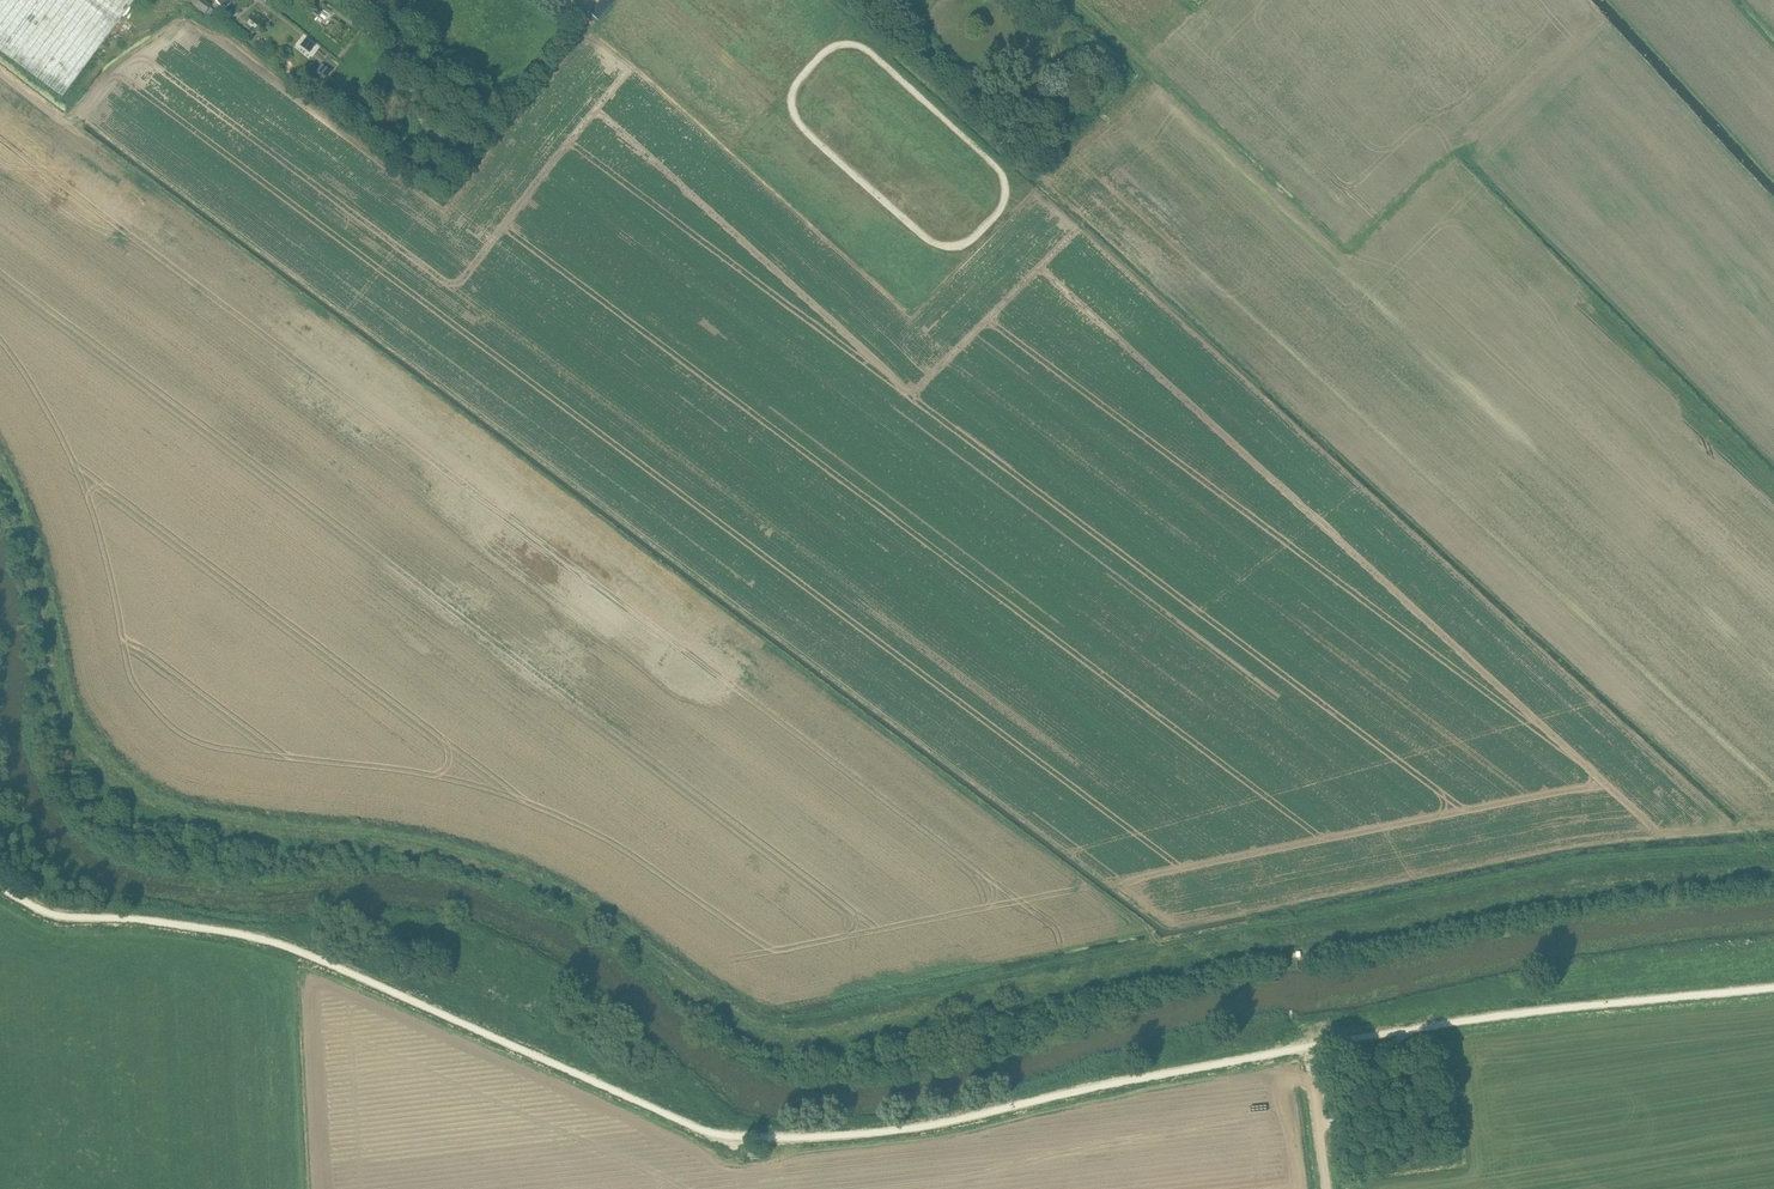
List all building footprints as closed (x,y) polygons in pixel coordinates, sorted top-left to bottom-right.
[(62,98),(135,0),(0,0),(0,51),(62,98)] [(205,14),(211,7),(202,0),(196,0),(193,4),(205,14)] [(223,9),(231,3),(230,0),(216,0),(223,9)]
